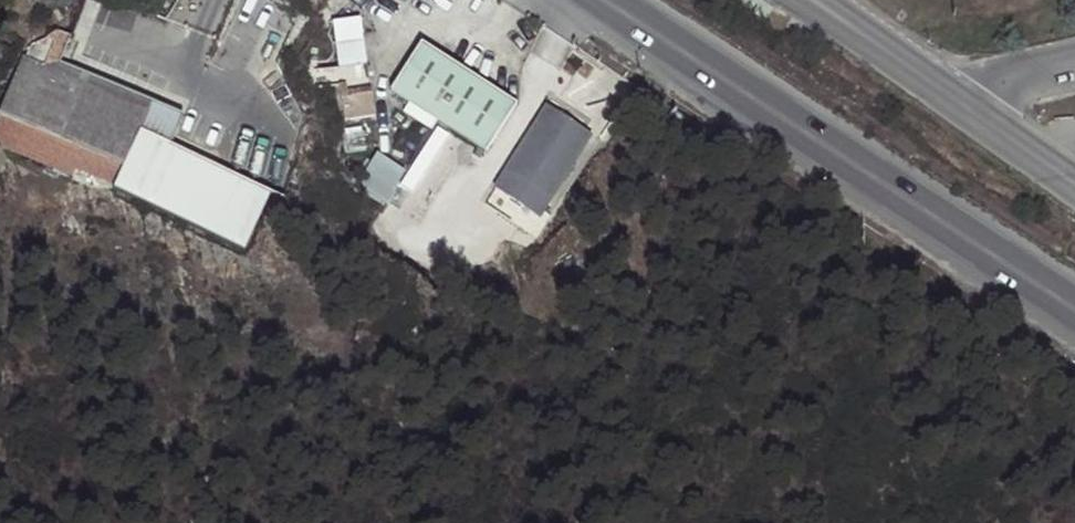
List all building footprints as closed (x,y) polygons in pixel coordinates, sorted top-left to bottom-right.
[(342,73),(367,70),(359,16),(334,20),(342,73)] [(60,37),(45,31),(40,43),(30,66),(135,113),(129,129),(160,143),(173,114),(49,62),(60,37)] [(31,51),(36,41),(32,39),(19,45),(31,51)] [(36,41),(31,51),(19,45),(0,91),(0,147),(104,190),(102,195),(237,252),(262,193),(160,143),(129,129),(135,113),(30,66),(40,43),(36,41)] [(519,103),(519,102),(421,41),(390,90),(410,102),(434,117),(438,120),(486,153),(519,103)] [(352,117),(384,115),(383,89),(351,91),(352,117)] [(410,102),(405,110),(434,128),(438,120),(434,117),(410,102)] [(593,136),(544,105),(492,186),(540,217),(593,136)] [(384,147),(364,181),(394,199),(414,164),(384,147)]
